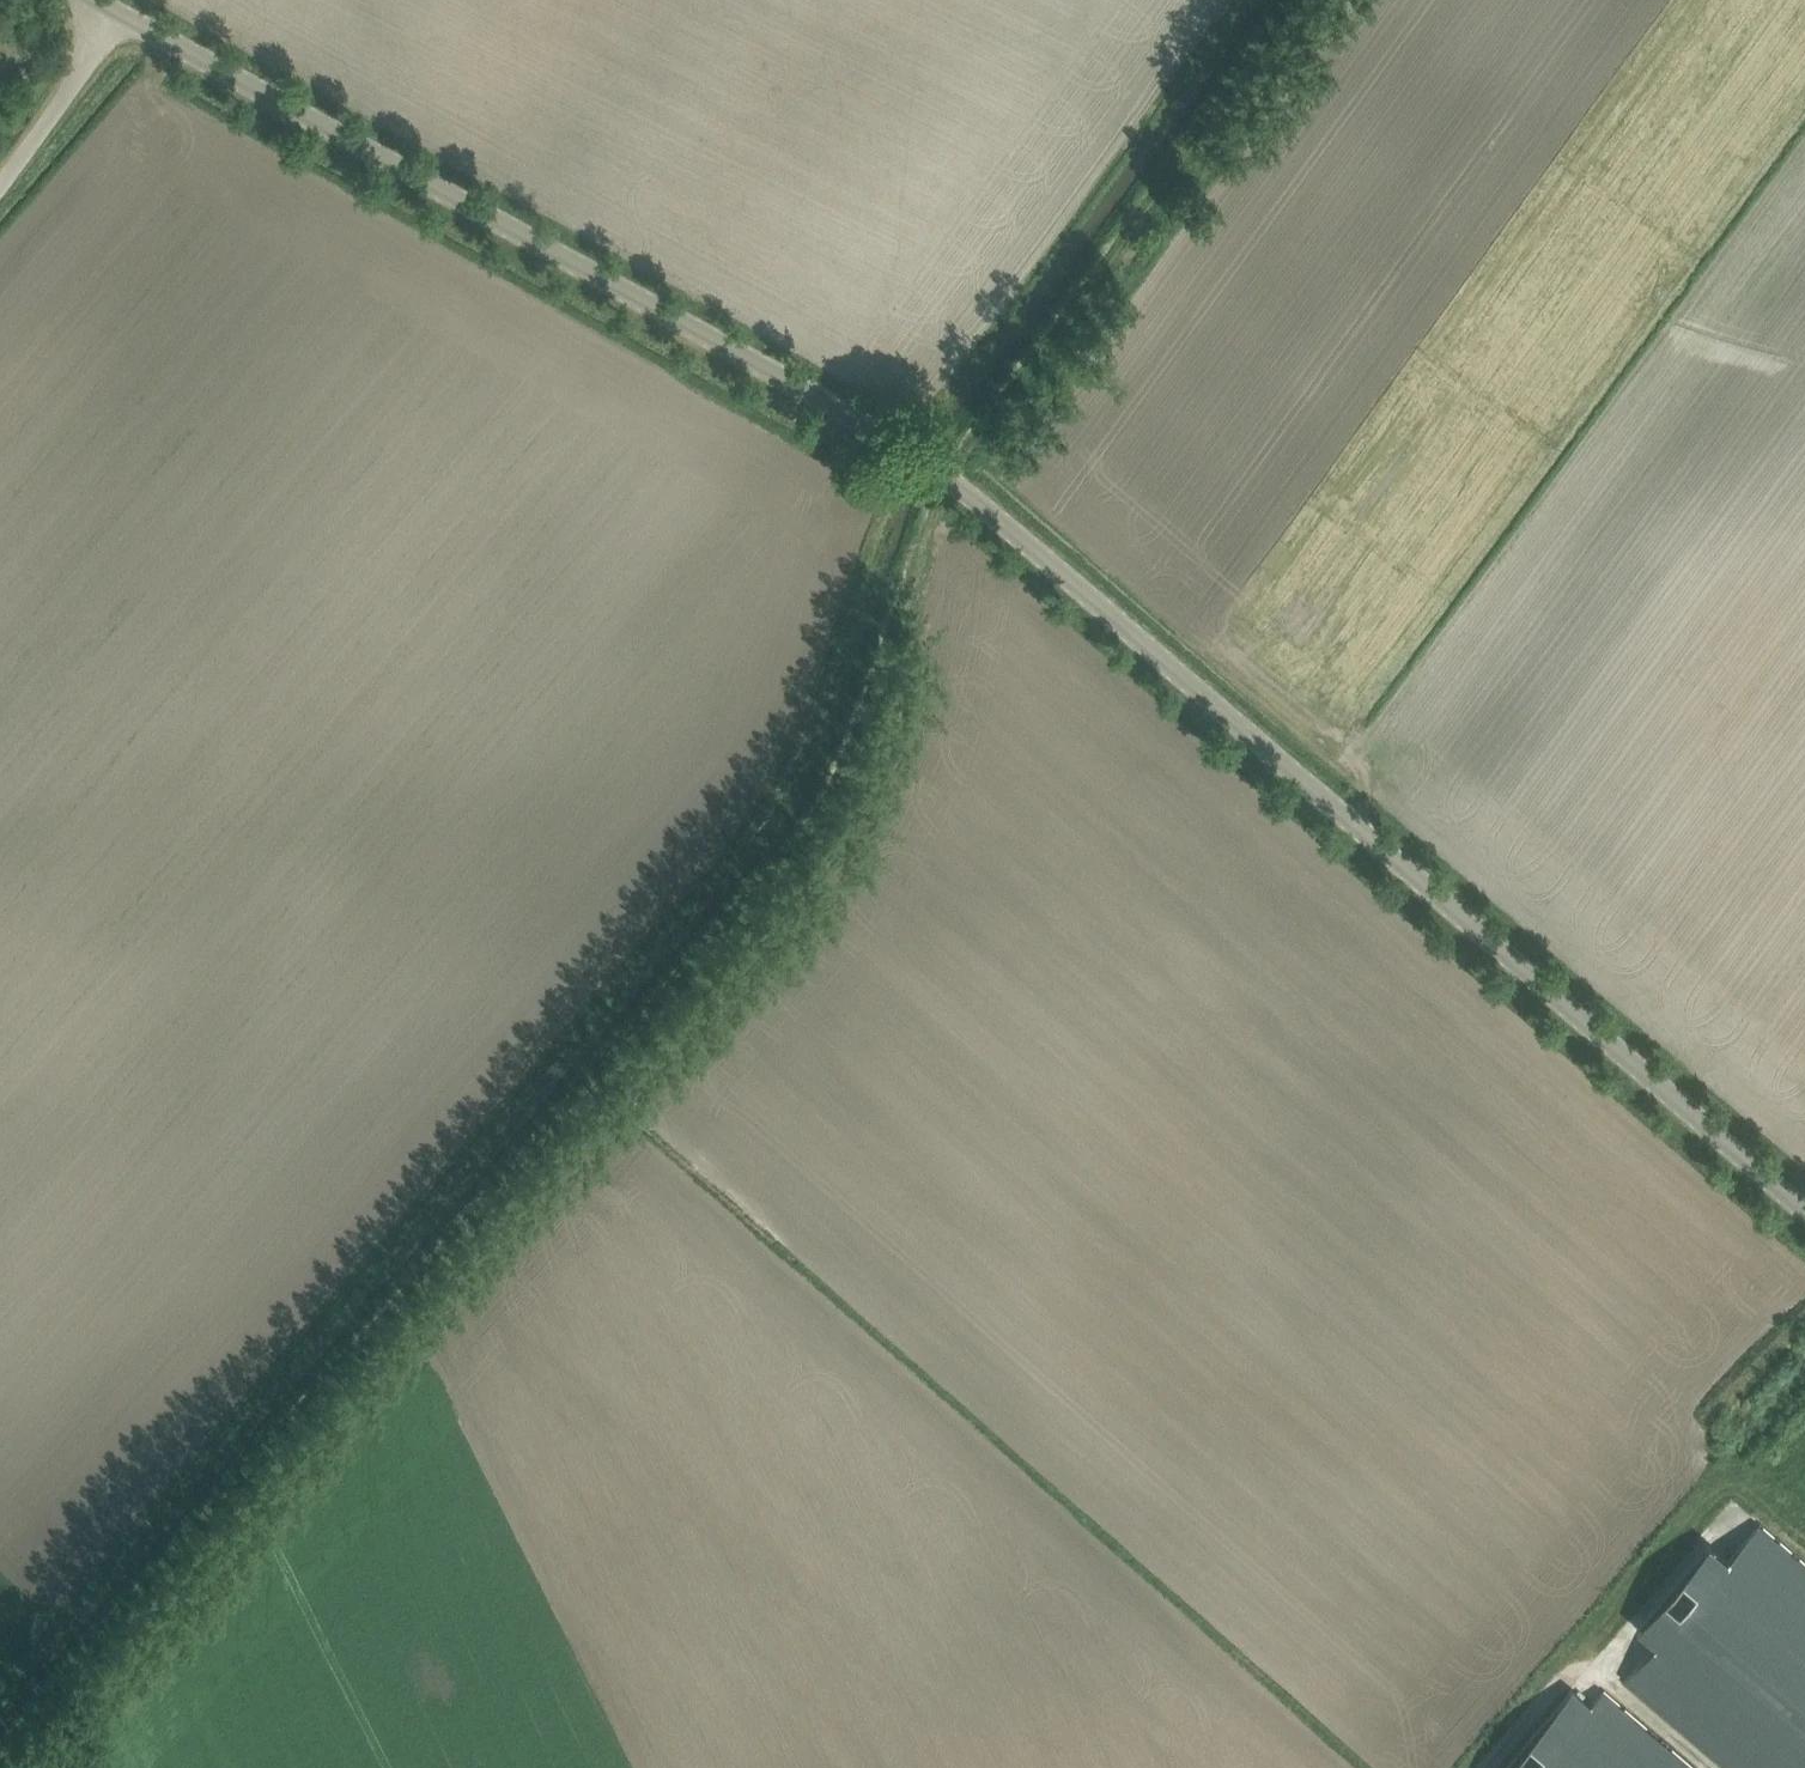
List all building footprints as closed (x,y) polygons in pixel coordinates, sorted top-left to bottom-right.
[(1625,1679),(1729,1767),(1804,1767),(1804,1564),(1758,1524),(1727,1559),(1709,1544),(1638,1627),(1656,1643),(1625,1679)] [(1504,1767),(1693,1767),(1603,1690),(1590,1704),(1572,1689),(1504,1767)]
